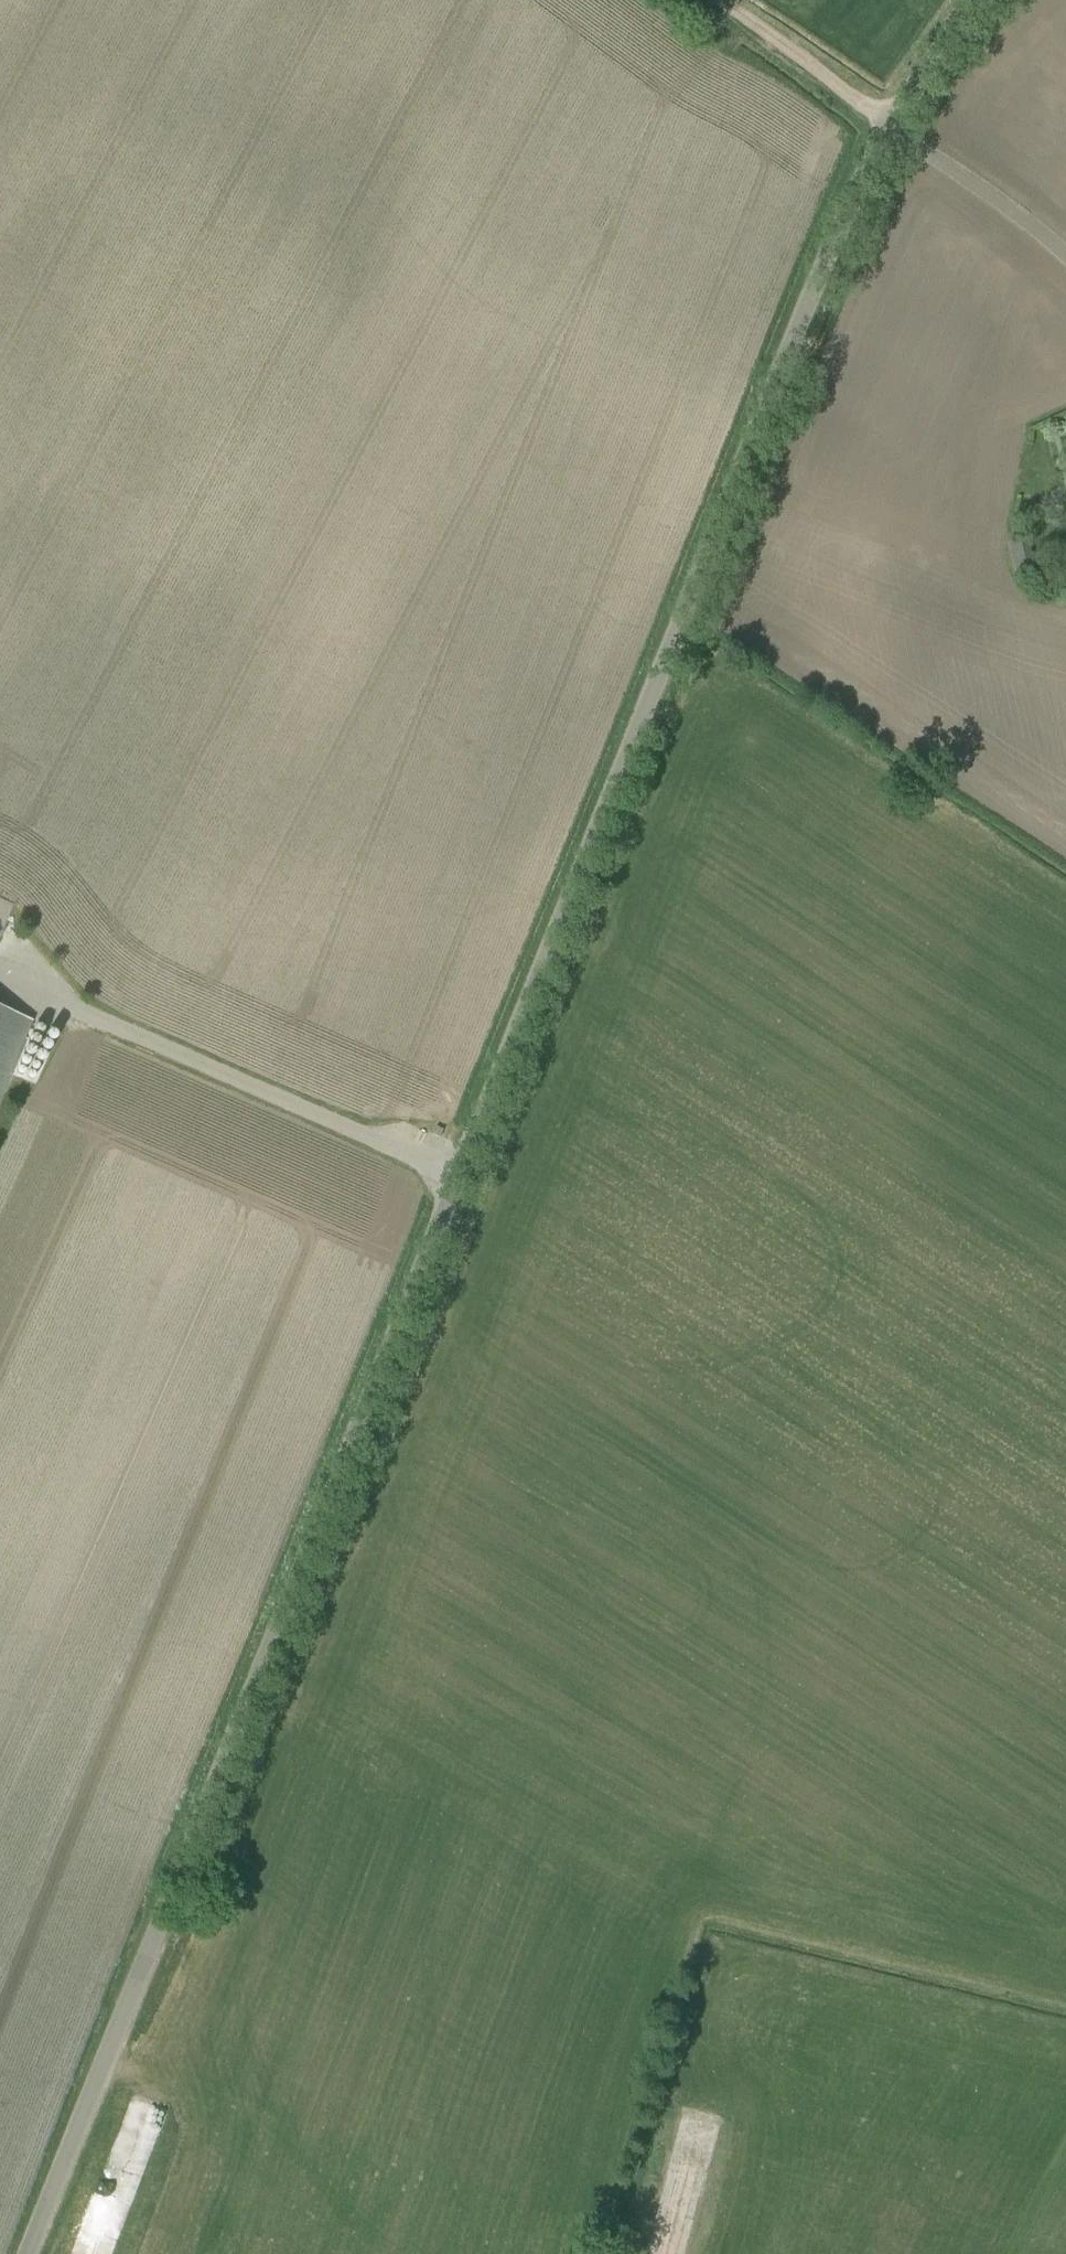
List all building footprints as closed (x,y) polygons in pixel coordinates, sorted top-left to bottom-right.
[(1020,582),(1041,578),(1033,543),(1013,547),(1020,582)] [(31,1021),(0,1008),(0,1093),(31,1021)]
